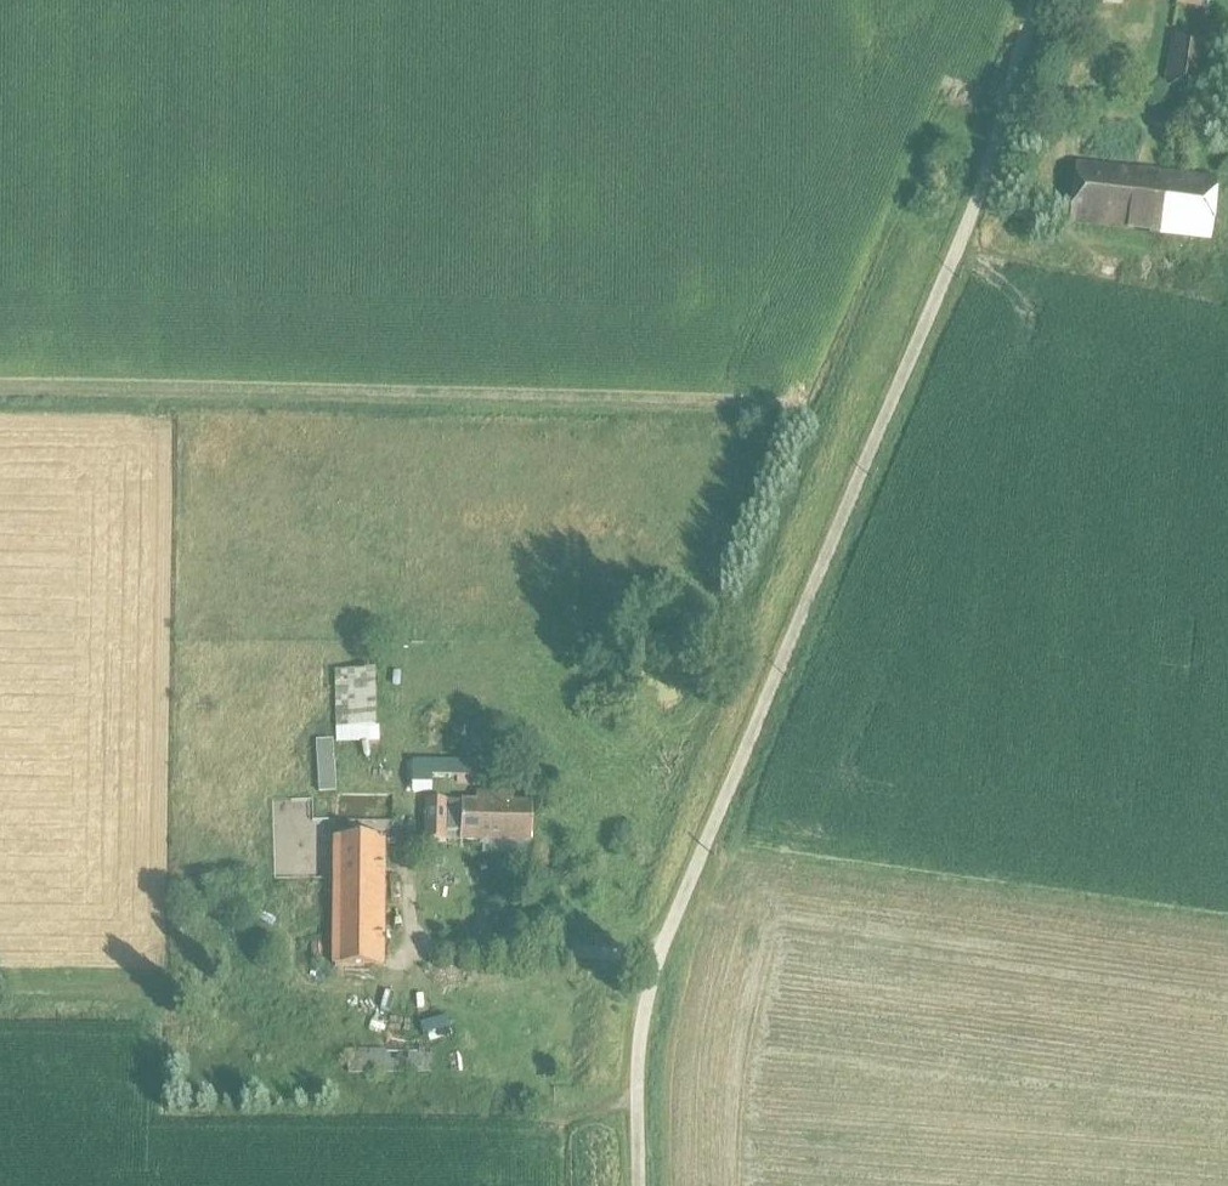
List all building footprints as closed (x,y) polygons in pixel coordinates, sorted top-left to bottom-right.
[(1176,8),(1200,11),(1202,0),(1177,0),(1176,8)] [(1172,34),(1163,91),(1200,97),(1207,51),(1218,53),(1220,41),(1209,40),(1209,39),(1172,34)] [(1075,166),(1069,223),(1211,238),(1218,181),(1075,166)] [(375,672),(335,673),(334,742),(379,743),(380,727),(374,726),(375,672)] [(316,774),(334,773),(330,721),(312,722),(316,774)] [(411,760),(410,796),(432,796),(432,775),(487,776),(487,762),(411,760)] [(420,803),(420,813),(425,813),(425,842),(446,842),(446,840),(531,843),(532,805),(514,805),(514,794),(476,793),(476,802),(425,800),(425,803),(420,803)] [(378,841),(332,841),(331,969),(383,970),(384,943),(381,943),(381,938),(384,938),(385,874),(382,874),(382,868),(385,868),(385,845),(378,844),(378,841)] [(447,1018),(419,1026),(423,1037),(450,1030),(447,1018)] [(386,1052),(348,1053),(348,1076),(430,1076),(430,1068),(432,1068),(432,1057),(425,1057),(425,1051),(419,1052),(419,1057),(408,1057),(408,1063),(390,1063),(390,1058),(386,1058),(386,1052)]
